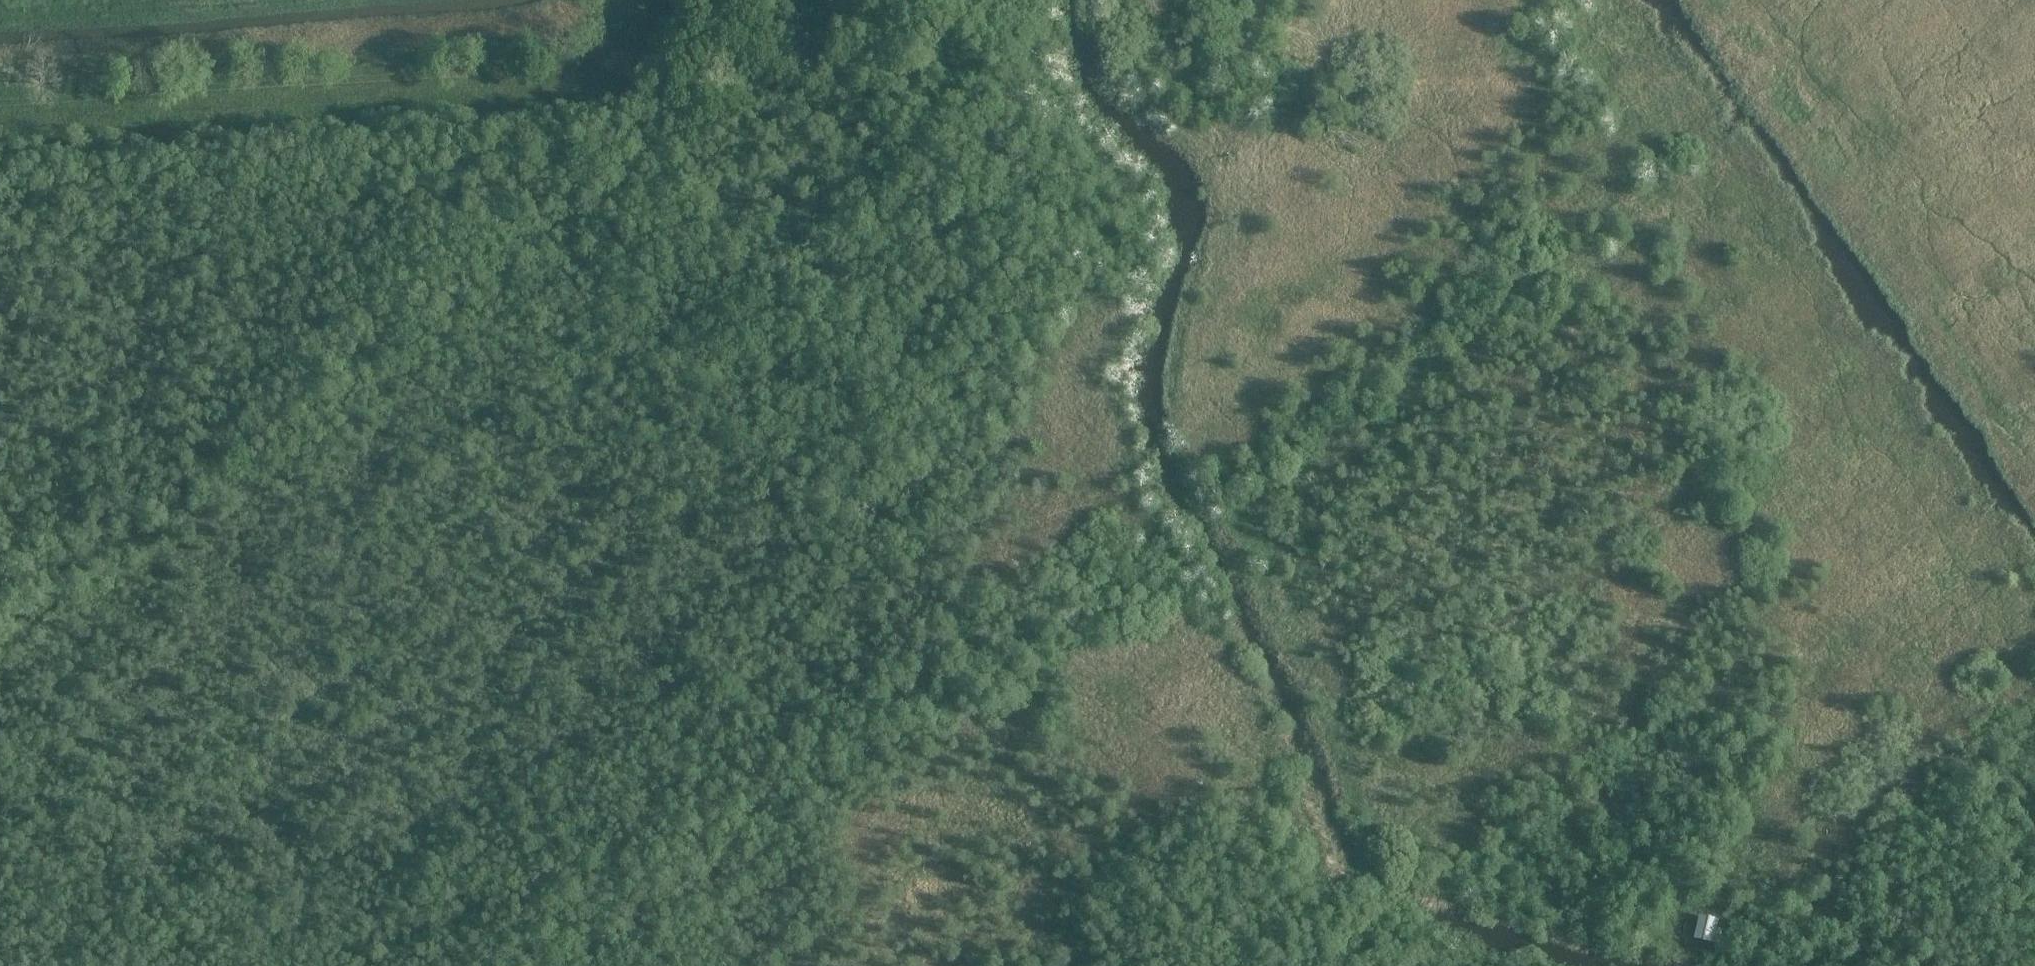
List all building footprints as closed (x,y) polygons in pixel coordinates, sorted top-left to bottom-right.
[(1722,919),(1702,915),(1697,938),(1717,943),(1722,919)]
